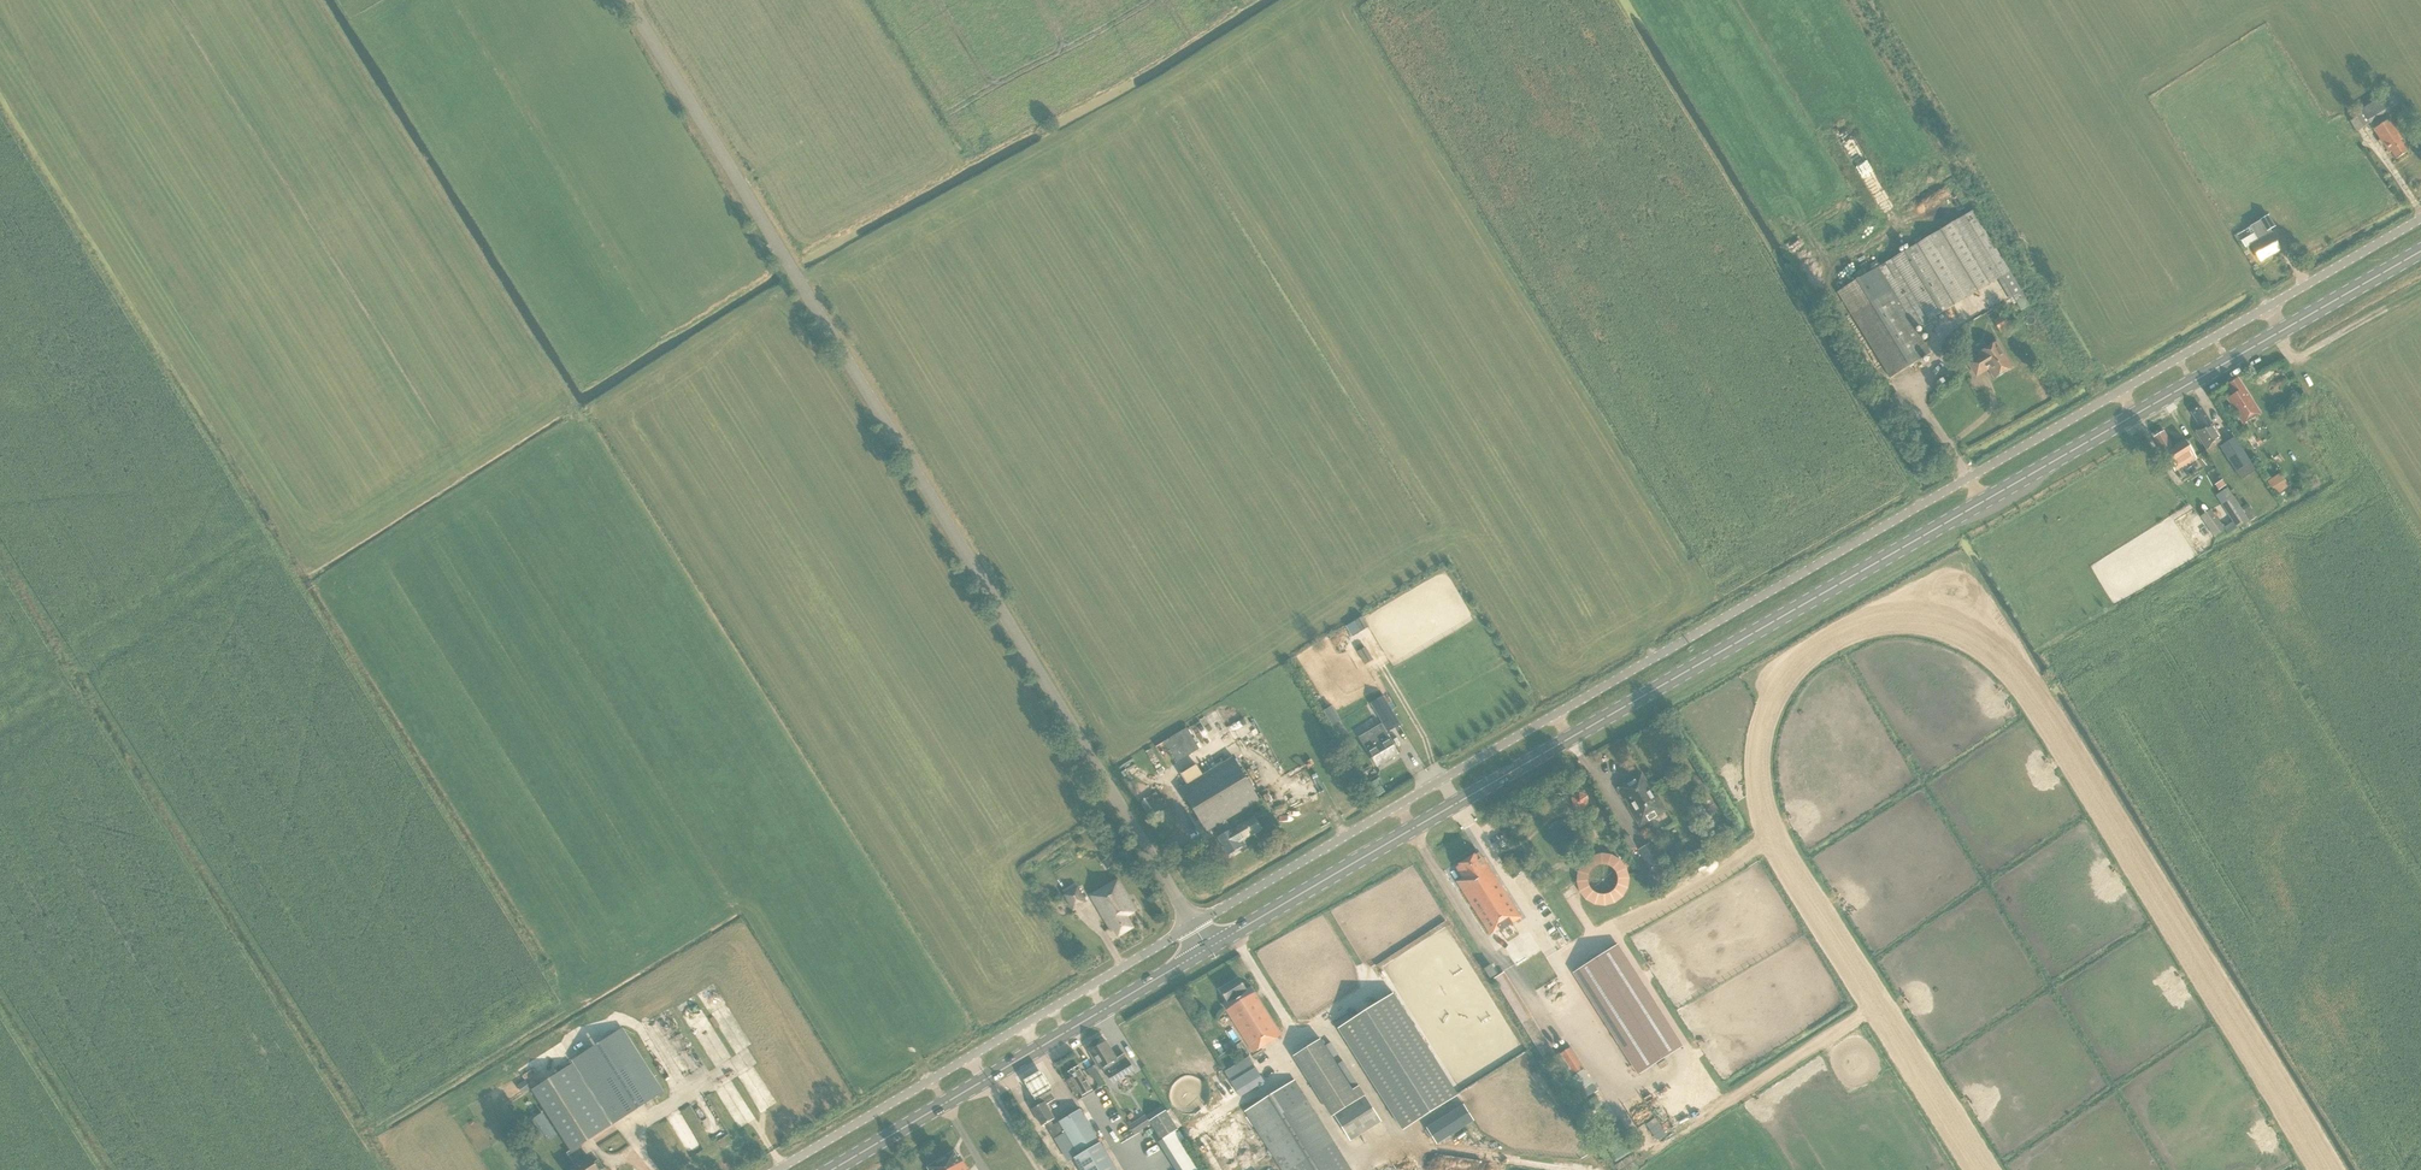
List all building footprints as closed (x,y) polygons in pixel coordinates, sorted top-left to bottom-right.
[(2391,92),(2362,111),(2360,107),(2347,115),(2357,131),(2369,123),(2390,110),(2389,109),(2398,103),(2391,92)] [(2379,146),(2384,153),(2381,155),(2386,164),(2389,162),(2395,172),(2412,162),(2404,147),(2409,144),(2402,133),(2409,129),(2401,116),(2384,127),(2391,139),(2379,146)] [(1878,268),(1920,336),(1934,328),(1929,320),(2001,277),(2021,310),(2030,305),(1973,211),(1878,268)] [(2269,215),(2260,221),(2250,226),(2258,241),(2251,245),(2260,262),(2282,250),(2272,233),(2270,230),(2275,226),(2269,215)] [(1920,336),(1878,268),(1838,292),(1891,377),(1930,353),(1920,336)] [(2010,326),(2002,315),(1994,320),(2001,331),(2010,326)] [(1979,353),(1980,356),(1968,363),(1977,376),(1989,369),(1994,378),(2013,366),(1998,342),(1979,353)] [(2229,398),(2245,423),(2260,414),(2238,379),(2229,384),(2235,394),(2229,398)] [(2211,422),(2200,406),(2192,411),(2203,428),(2196,432),(2208,450),(2224,439),(2212,422),(2211,422)] [(2176,470),(2195,458),(2185,441),(2174,448),(2164,431),(2155,437),(2176,470)] [(2247,444),(2254,437),(2248,431),(2241,438),(2247,444)] [(2251,462),(2235,437),(2220,447),(2236,471),(2251,462)] [(2288,487),(2279,474),(2267,481),(2276,495),(2288,487)] [(2215,485),(2219,490),(2227,485),(2223,479),(2215,485)] [(2234,497),(2230,490),(2220,496),(2224,502),(2221,503),(2237,529),(2249,521),(2245,513),(2241,508),(2240,505),(2242,503),(2237,495),(2234,497)] [(2252,509),(2248,503),(2241,508),(2245,513),(2252,509)] [(2225,529),(2211,509),(2200,517),(2215,537),(2225,529)] [(1355,621),(1361,632),(1369,627),(1363,617),(1355,621)] [(1358,652),(1365,664),(1374,660),(1366,647),(1358,652)] [(1382,696),(1371,703),(1382,723),(1360,737),(1367,750),(1377,766),(1399,753),(1387,733),(1400,725),(1382,696)] [(1341,721),(1332,706),(1323,711),(1332,726),(1341,721)] [(1187,728),(1156,746),(1168,767),(1199,748),(1187,728)] [(1242,847),(1239,843),(1262,829),(1255,816),(1232,829),(1226,819),(1259,799),(1234,756),(1204,774),(1198,766),(1179,777),(1185,786),(1181,788),(1207,831),(1216,826),(1222,835),(1219,837),(1229,854),(1242,847)] [(1652,789),(1642,773),(1617,789),(1640,827),(1667,810),(1653,788),(1652,789)] [(1140,802),(1147,815),(1164,805),(1156,792),(1140,802)] [(1574,806),(1582,809),(1588,805),(1587,796),(1579,793),(1573,798),(1574,806)] [(1662,862),(1650,843),(1640,849),(1651,868),(1662,862)] [(1570,887),(1613,907),(1632,866),(1589,846),(1570,887)] [(1482,857),(1479,853),(1456,867),(1463,878),(1457,881),(1492,935),(1522,917),(1483,856),(1482,857)] [(1114,930),(1118,936),(1134,927),(1127,916),(1136,910),(1118,880),(1091,896),(1112,931),(1114,930)] [(1078,886),(1065,894),(1074,909),(1087,901),(1078,886)] [(1544,926),(1548,924),(1552,932),(1560,927),(1550,908),(1538,914),(1544,926)] [(1558,977),(1529,931),(1507,945),(1536,991),(1558,977)] [(1629,939),(1585,966),(1649,1070),(1692,1043),(1629,939)] [(1490,978),(1497,974),(1491,965),(1485,969),(1490,978)] [(1221,985),(1238,975),(1234,969),(1217,979),(1221,985)] [(1247,990),(1239,977),(1220,990),(1228,1002),(1223,1005),(1253,1053),(1282,1035),(1251,987),(1247,990)] [(1338,1029),(1347,1042),(1403,1130),(1458,1095),(1394,993),(1338,1029)] [(572,1060),(612,1123),(662,1091),(622,1028),(572,1060)] [(1352,1090),(1350,1087),(1320,1039),(1293,1056),(1323,1104),(1324,1104),(1330,1114),(1364,1093),(1360,1085),(1352,1090)] [(1103,1067),(1112,1083),(1113,1083),(1134,1070),(1125,1054),(1123,1055),(1117,1058),(1106,1041),(1093,1049),(1093,1050),(1090,1052),(1100,1069),(1103,1067)] [(1561,1053),(1561,1054),(1553,1059),(1574,1092),(1582,1087),(1587,1095),(1597,1089),(1570,1047),(1561,1053)] [(1252,1065),(1256,1071),(1264,1066),(1260,1060),(1252,1065)] [(603,1168),(597,1159),(592,1163),(588,1156),(586,1157),(579,1145),(610,1125),(571,1064),(531,1090),(570,1150),(566,1152),(574,1165),(567,1169),(599,1169),(603,1168)] [(1068,1072),(1072,1078),(1067,1081),(1074,1092),(1079,1089),(1082,1095),(1092,1089),(1079,1066),(1068,1072)] [(1041,1069),(1024,1079),(1035,1099),(1052,1089),(1041,1069)] [(1125,1076),(1117,1085),(1127,1094),(1135,1085),(1125,1076)] [(1335,1144),(1294,1079),(1244,1111),(1282,1169),(1352,1169),(1335,1144)] [(1080,1109),(1053,1125),(1051,1120),(1055,1118),(1046,1104),(1055,1099),(1048,1087),(1036,1095),(1039,1101),(1043,1099),(1044,1101),(1032,1109),(1042,1126),(1045,1124),(1055,1140),(1066,1134),(1078,1155),(1074,1158),(1081,1169),(1117,1169),(1081,1109),(1080,1109)] [(1365,1096),(1364,1096),(1334,1115),(1351,1141),(1381,1122),(1365,1096)] [(1149,1122),(1161,1139),(1162,1141),(1179,1129),(1166,1111),(1149,1122)] [(547,1141),(557,1134),(542,1113),(533,1119),(547,1141)] [(1129,1116),(1125,1119),(1134,1133),(1144,1126),(1140,1120),(1134,1124),(1129,1116)] [(1241,1169),(1257,1169),(1230,1118),(1217,1124),(1241,1169)] [(1449,1126),(1453,1133),(1466,1125),(1461,1118),(1449,1126)] [(728,1131),(709,1139),(712,1147),(731,1139),(728,1131)] [(534,1148),(525,1134),(516,1139),(526,1154),(534,1148)] [(1617,1139),(1607,1147),(1615,1158),(1626,1149),(1617,1139)] [(1209,1146),(1218,1157),(1221,1153),(1213,1142),(1209,1146)] [(954,1153),(929,1168),(931,1169),(969,1169),(960,1155),(957,1157),(954,1153)]
